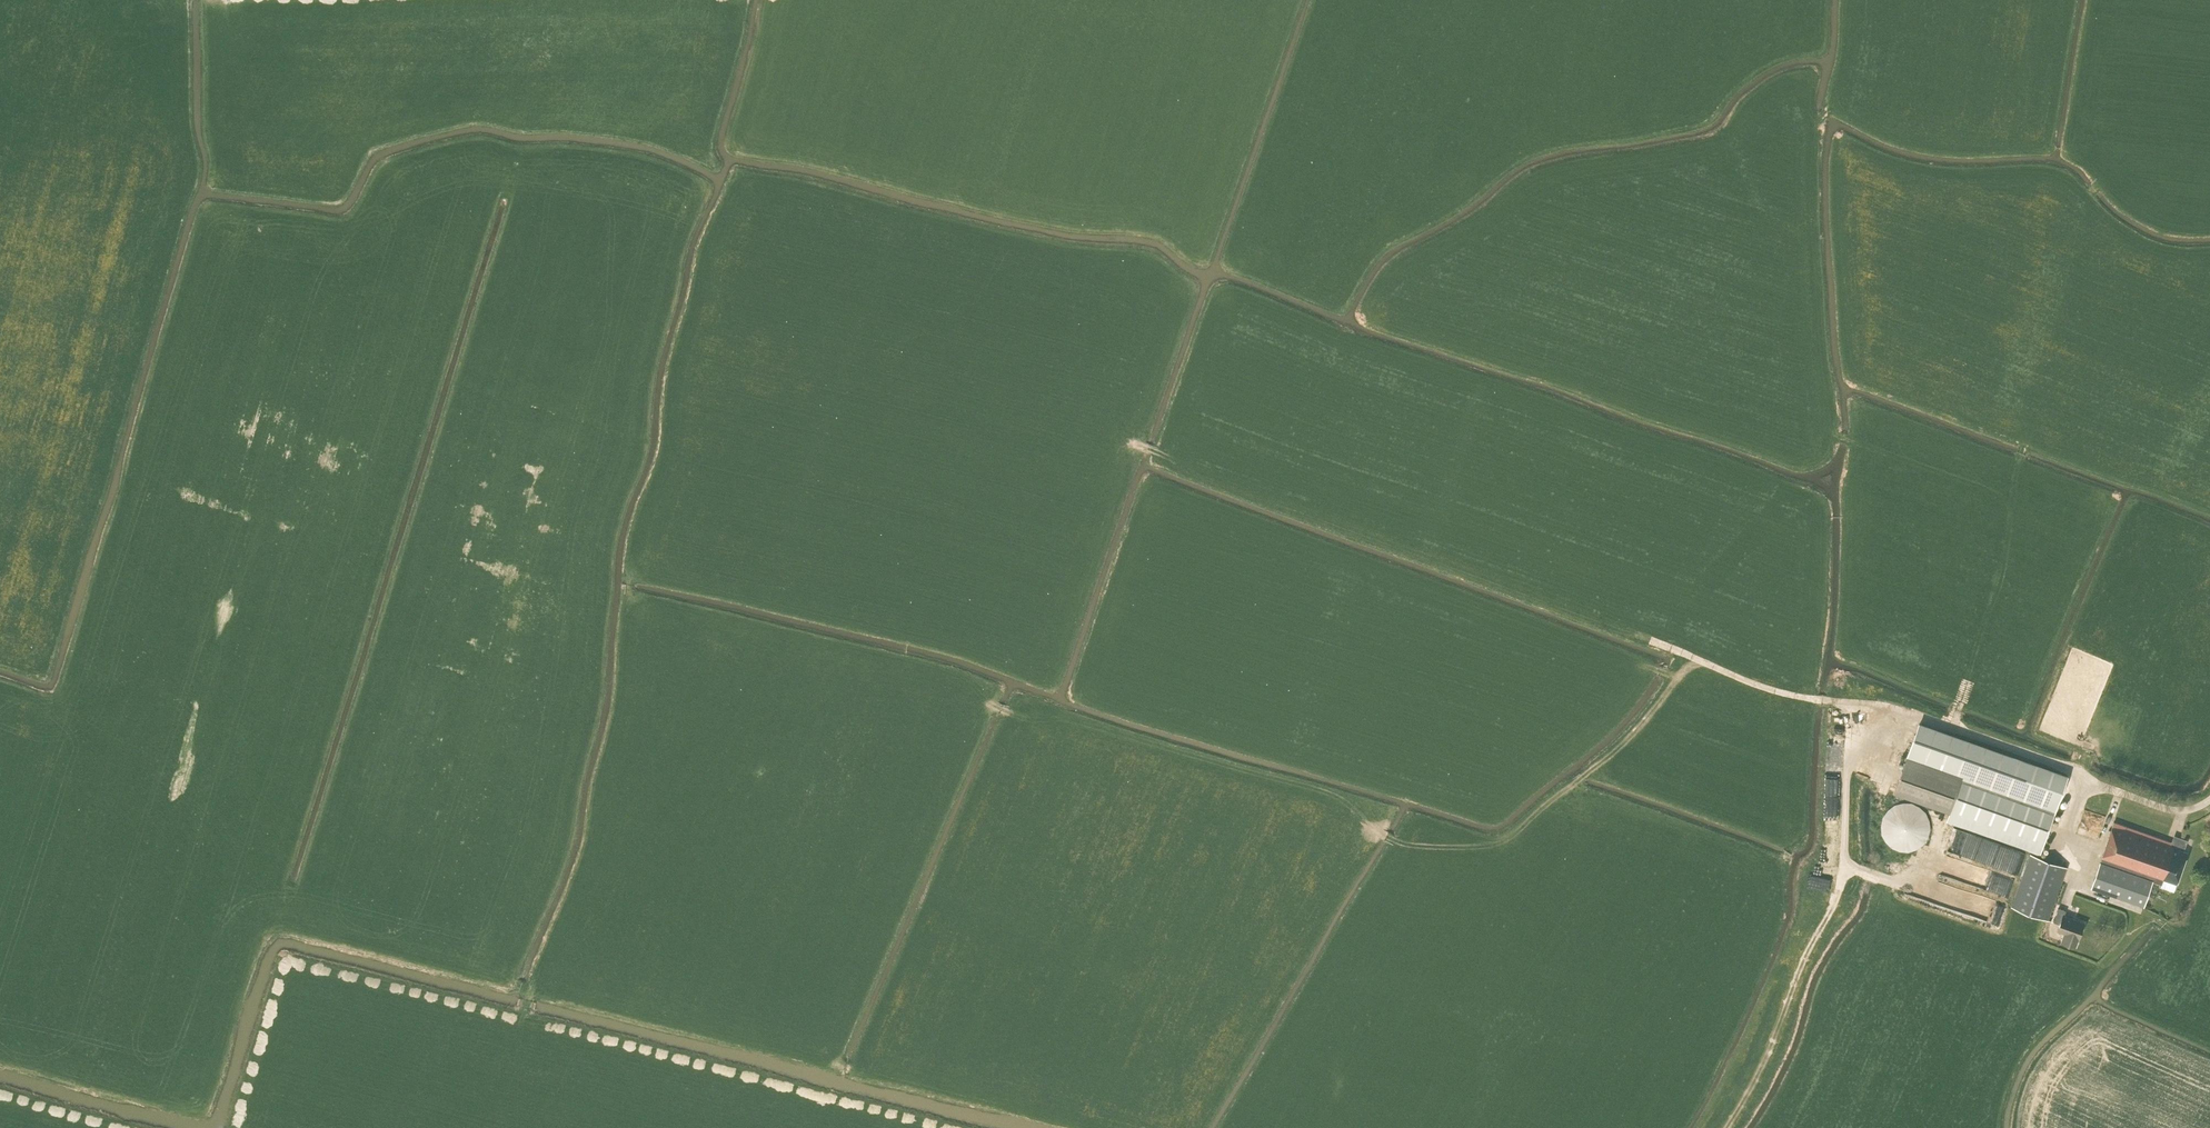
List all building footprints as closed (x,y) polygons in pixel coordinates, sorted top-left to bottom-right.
[(1947,821),(2040,854),(2067,778),(1919,725),(1895,793),(1950,812),(1947,821)] [(2177,883),(2187,852),(2183,851),(2187,840),(2180,838),(2178,844),(2172,842),(2110,820),(2106,833),(2110,834),(2101,860),(2163,881),(2164,878),(2177,883)] [(2048,920),(2053,907),(2067,867),(2030,854),(2012,907),(2048,920)] [(2100,862),(2092,887),(2144,906),(2153,880),(2100,862)] [(2058,930),(2064,932),(2079,938),(2084,923),(2064,916),(2066,910),(2059,907),(2053,921),(2060,924),(2058,930)] [(2076,947),(2079,938),(2064,932),(2061,941),(2076,947)]
